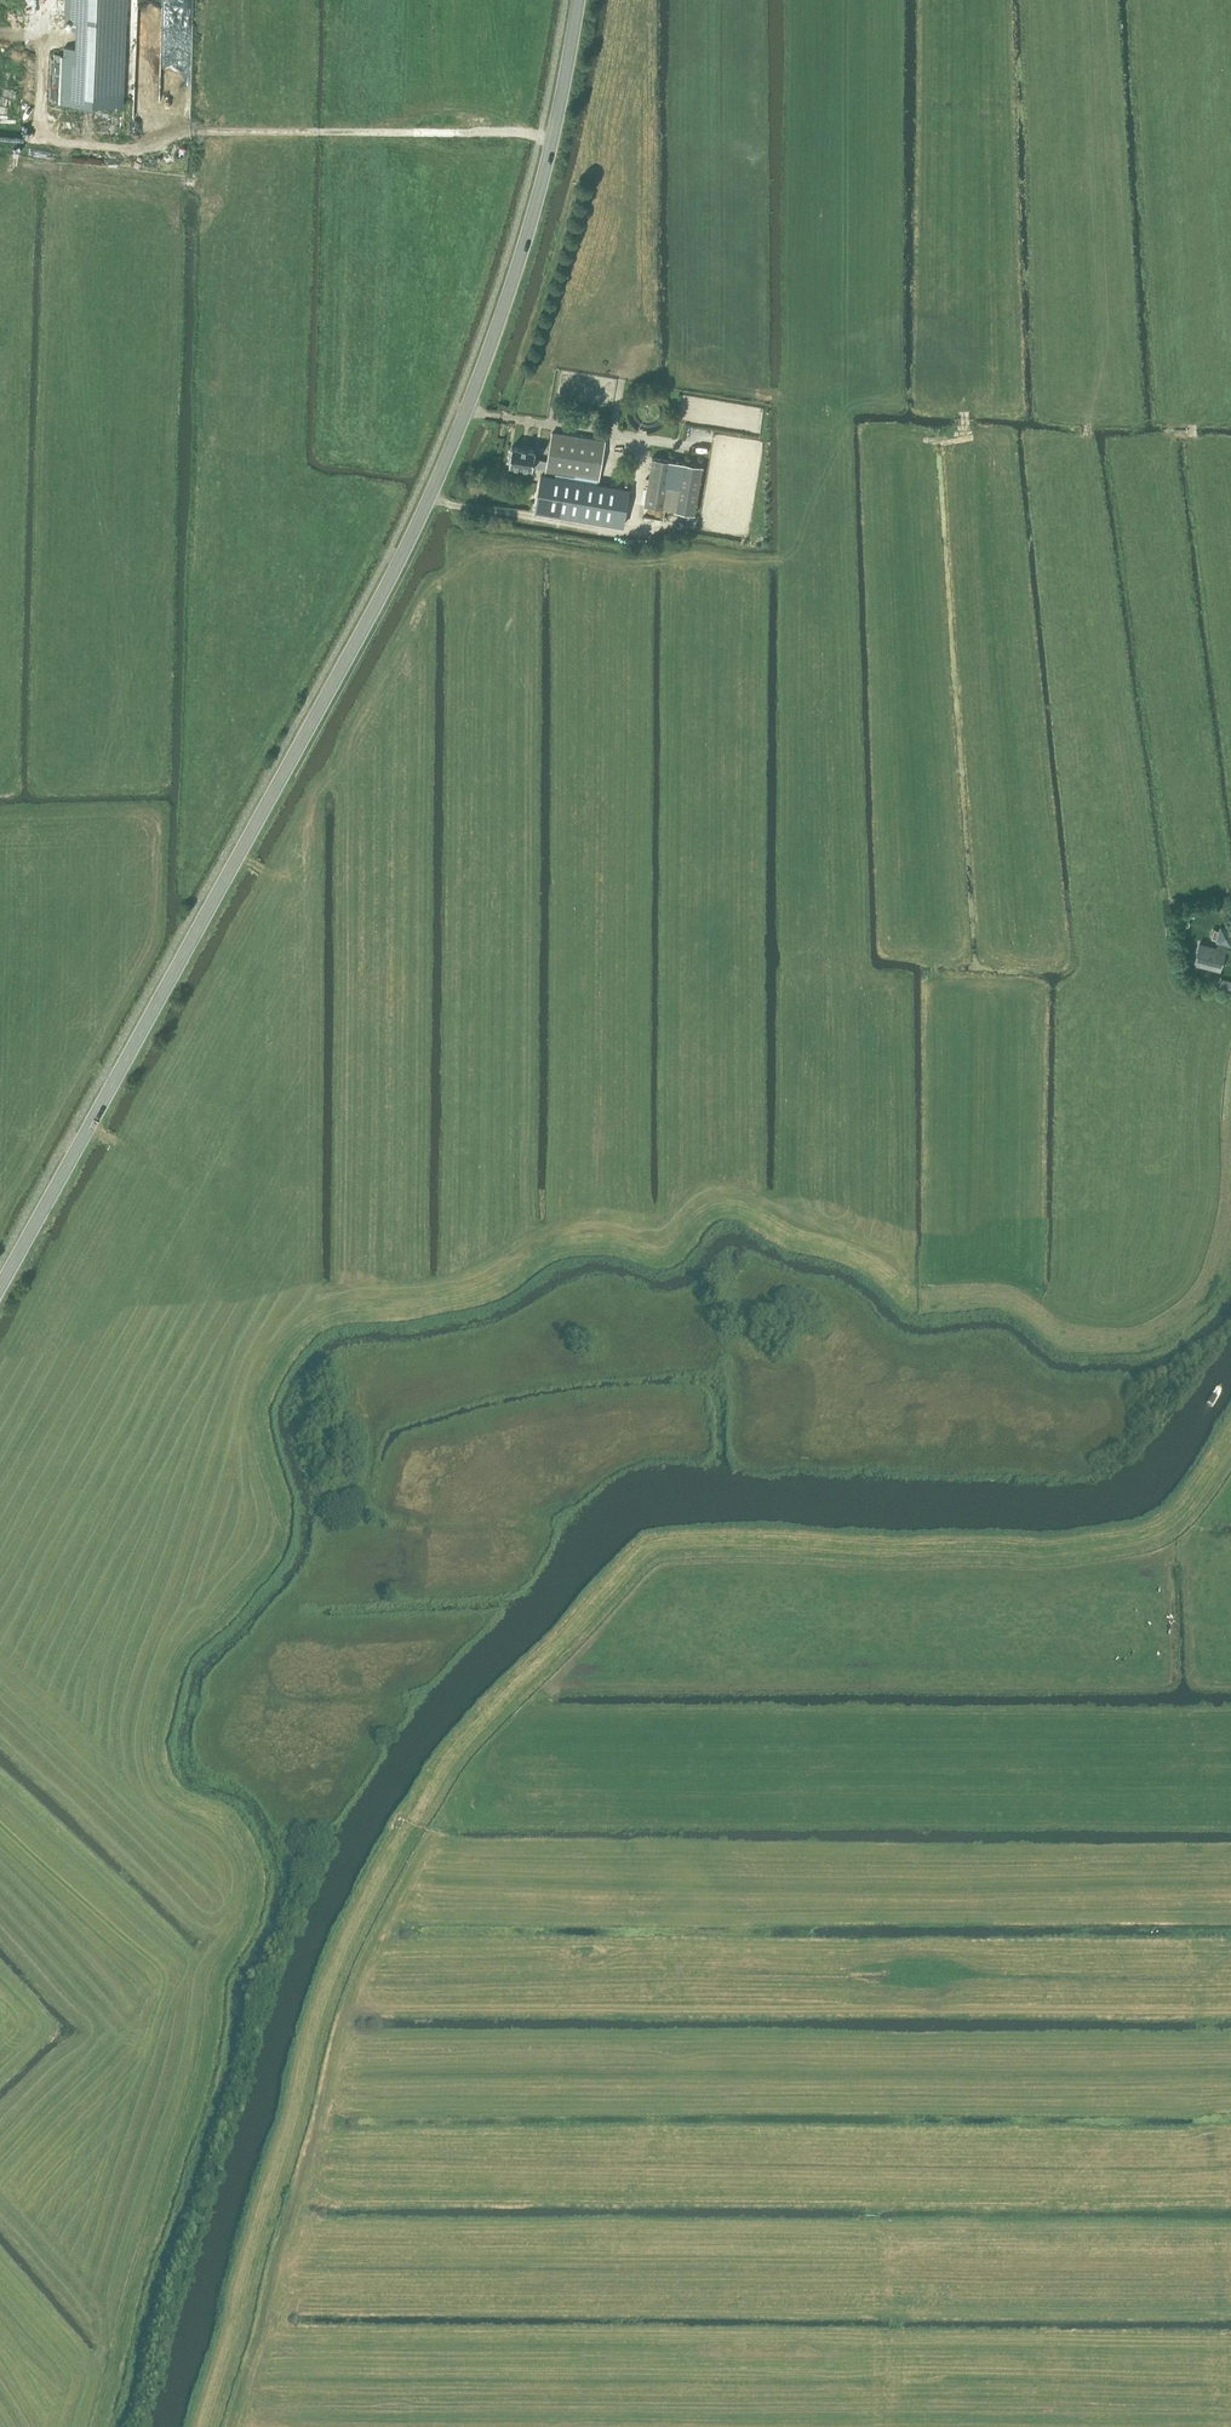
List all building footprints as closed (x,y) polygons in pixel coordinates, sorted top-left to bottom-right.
[(63,103),(93,105),(123,106),(124,84),(126,21),(127,0),(66,0),(65,18),(73,19),(72,29),(77,29),(76,48),(65,47),(63,103)] [(598,479),(604,441),(551,433),(546,460),(533,458),(532,467),(545,469),(545,470),(556,472),(575,475),(598,479)] [(533,458),(535,450),(511,446),(508,464),(532,468),(532,467),(533,458)] [(623,525),(629,490),(574,480),(575,475),(556,472),(555,477),(540,474),(534,510),(623,525)] [(1218,971),(1224,951),(1199,944),(1193,964),(1218,971)]
